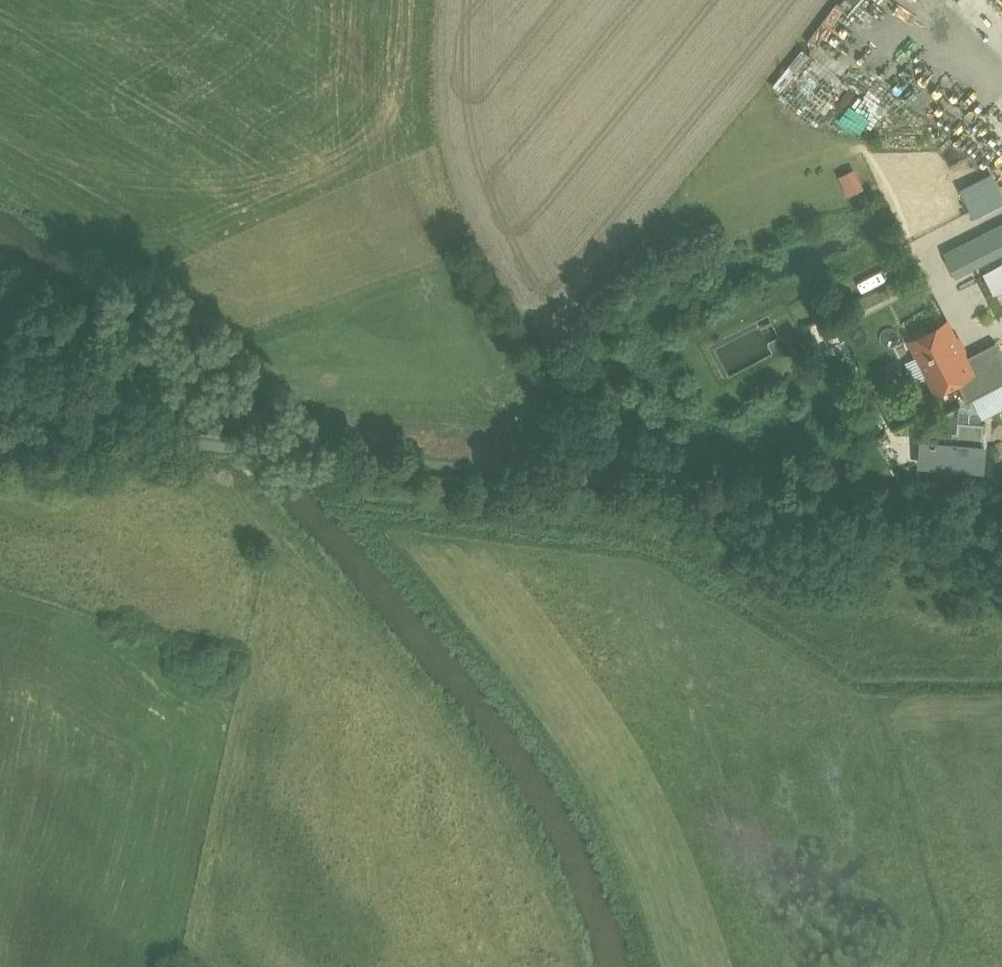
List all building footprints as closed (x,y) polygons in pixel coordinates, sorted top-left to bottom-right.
[(813,47),(777,86),(821,126),(857,88),(813,47)] [(844,175),(853,195),(870,187),(861,167),(844,175)] [(967,187),(981,216),(1001,206),(1001,179),(999,172),(967,187)] [(959,247),(964,258),(1001,238),(1001,225),(959,247)] [(1001,253),(1001,238),(964,258),(970,269),(1001,253)] [(949,320),(931,329),(924,326),(917,330),(914,337),(913,338),(920,352),(925,354),(933,369),(931,374),(938,388),(974,370),(968,357),(949,320)] [(990,346),(968,357),(974,370),(978,378),(1000,367),(990,346)] [(978,378),(985,392),(1001,383),(1001,370),(1000,367),(978,378)] [(623,401),(618,408),(611,412),(616,422),(622,419),(630,405),(623,401)] [(920,434),(918,465),(984,469),(986,437),(983,437),(984,420),(957,419),(957,428),(936,427),(936,435),(920,434)]
